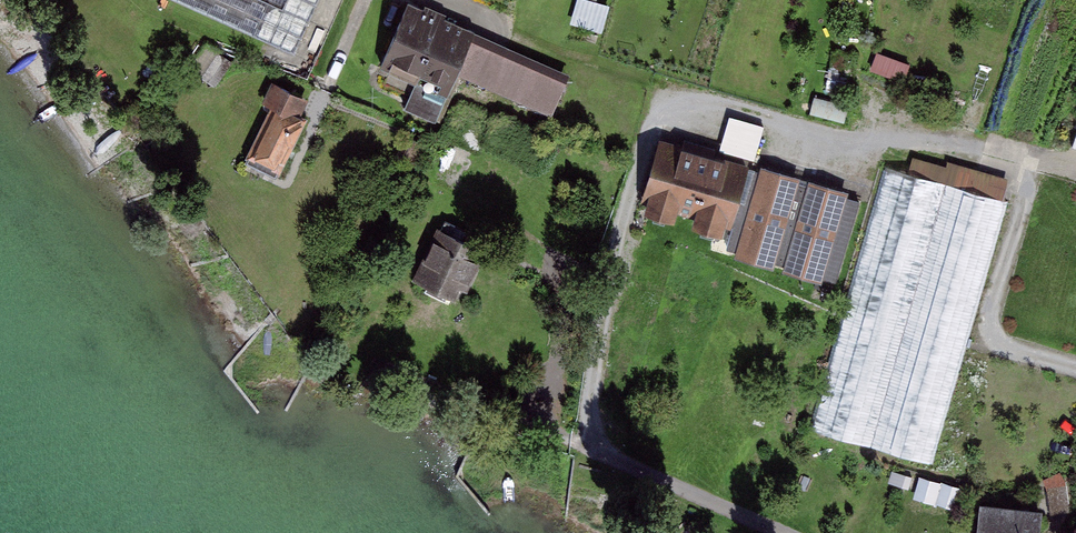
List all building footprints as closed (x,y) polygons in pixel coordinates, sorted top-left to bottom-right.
[(285,49),(308,0),(180,0),(285,49)] [(586,18),(620,27),(628,0),(591,0),(586,18)] [(475,35),(407,3),(385,50),(453,82),(475,35)] [(587,79),(488,35),(469,78),(568,122),(587,79)] [(905,80),(913,60),(880,47),(872,67),(905,80)] [(280,169),(312,96),(280,83),(248,155),(280,169)] [(817,97),(813,111),(847,119),(850,105),(817,97)] [(787,121),(747,110),(736,147),(776,158),(787,121)] [(705,151),(666,139),(643,212),(681,224),(705,151)] [(743,163),(705,151),(681,224),(719,237),(743,163)] [(942,469),(978,344),(1020,194),(885,156),(806,431),(942,469)] [(867,190),(767,159),(739,249),(839,280),(867,190)] [(491,242),(450,222),(421,279),(463,300),(491,242)] [(918,498),(952,503),(956,481),(922,476),(918,498)] [(981,532),(1047,532),(1049,512),(983,506),(981,532)]
